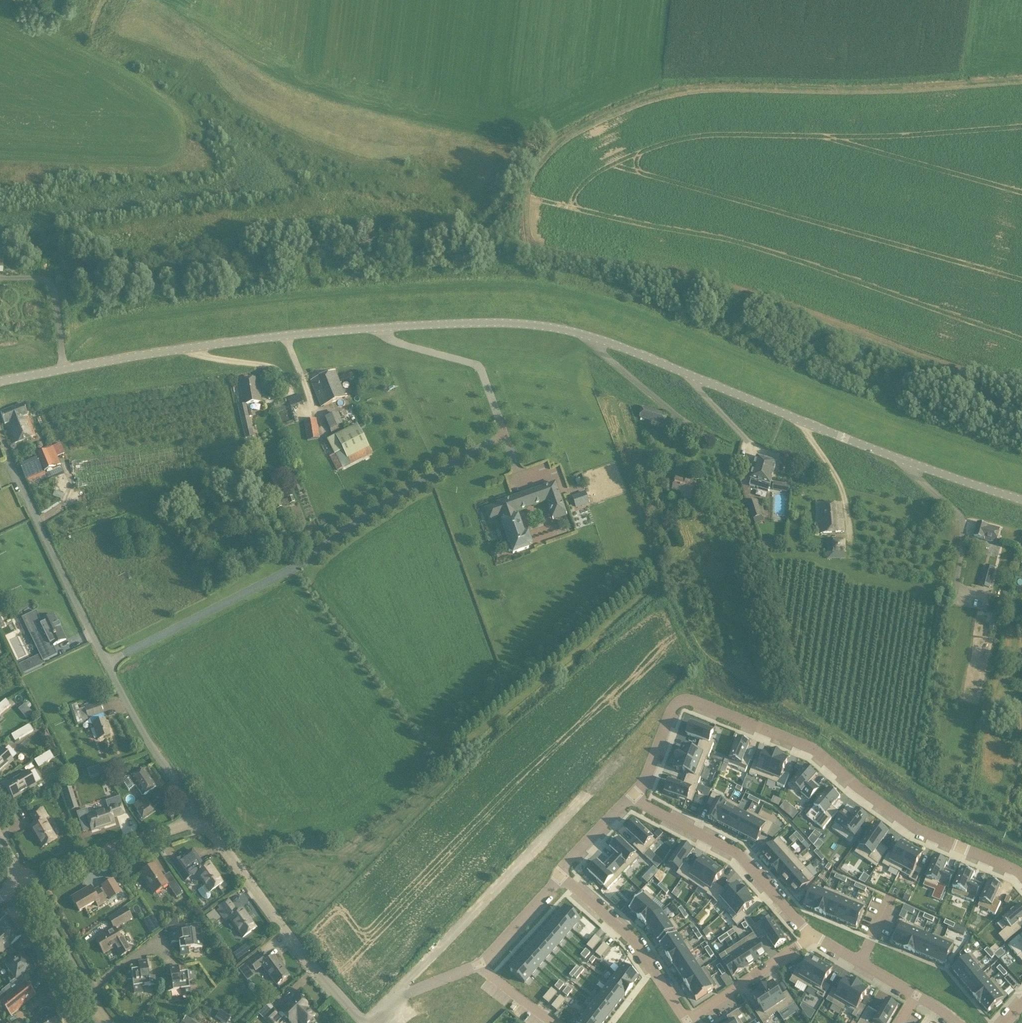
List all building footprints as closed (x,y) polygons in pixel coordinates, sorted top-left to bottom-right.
[(321,407),(345,397),(335,371),(311,381),(321,407)] [(249,417),(250,417),(251,417),(249,404),(261,402),(257,377),(239,380),(243,405),(238,406),(245,439),(253,437),(249,417)] [(300,394),(288,399),(291,407),(303,402),(300,394)] [(15,444),(15,443),(17,443),(18,443),(31,438),(33,437),(34,437),(36,436),(29,416),(28,417),(23,404),(1,412),(5,425),(12,445),(15,444)] [(641,414),(641,415),(640,418),(661,424),(662,421),(664,416),(664,413),(644,406),(643,409),(643,410),(641,414)] [(336,413),(326,417),(332,434),(343,430),(336,413)] [(316,419),(304,421),(307,441),(320,439),(316,419)] [(372,454),(356,425),(334,436),(326,440),(333,454),(329,456),(336,471),(341,468),(342,468),(350,464),(350,465),(372,454)] [(59,444),(37,454),(44,472),(54,468),(61,465),(57,457),(63,454),(59,444)] [(757,457),(751,479),(752,479),(750,486),(769,491),(777,463),(757,457)] [(43,473),(37,458),(20,464),(26,481),(43,473)] [(696,484),(677,478),(676,482),(674,487),(673,490),(683,493),(682,496),(691,499),(693,492),(695,488),(696,484)] [(524,535),(517,514),(546,503),(552,521),(566,516),(554,484),(496,505),(503,524),(501,525),(507,542),(506,545),(508,551),(511,553),(512,556),(530,550),(528,546),(531,545),(527,534),(524,535)] [(52,496),(61,500),(63,494),(54,490),(52,496)] [(584,493),(572,497),(576,510),(588,505),(584,493)] [(288,498),(287,498),(287,499),(280,502),(280,501),(274,503),(277,509),(282,507),(290,504),(294,503),(292,497),(288,498)] [(757,500),(748,503),(753,519),(754,519),(755,524),(764,521),(762,516),(757,500)] [(820,533),(827,533),(828,533),(838,532),(839,532),(844,531),(841,504),(835,504),(825,504),(825,505),(818,505),(820,533)] [(985,540),(997,543),(1001,528),(988,524),(978,522),(974,537),(984,539),(984,540),(985,540)] [(832,541),(832,542),(827,542),(827,559),(845,559),(845,554),(846,554),(846,553),(847,553),(846,540),(833,540),(832,541)] [(989,573),(984,572),(980,585),(989,588),(994,568),(990,567),(989,573)] [(993,612),(989,631),(996,632),(1000,613),(993,612)] [(54,616),(39,623),(50,647),(66,640),(54,616)] [(11,706),(8,702),(6,700),(0,705),(0,715),(11,706)] [(76,704),(71,706),(78,725),(83,724),(82,722),(88,721),(88,719),(90,718),(92,724),(98,740),(111,735),(105,719),(103,714),(99,703),(84,708),(78,710),(76,704)] [(690,725),(687,732),(688,733),(687,735),(701,740),(699,746),(711,751),(713,745),(709,743),(713,732),(711,731),(711,730),(704,727),(704,728),(691,724),(691,726),(690,725)] [(34,731),(30,725),(12,735),(15,742),(34,731)] [(45,743),(50,739),(45,733),(40,737),(45,743)] [(739,740),(729,765),(740,770),(739,771),(746,774),(751,762),(744,759),(750,744),(747,743),(748,742),(741,739),(741,740),(739,740)] [(680,752),(678,758),(703,767),(707,756),(708,757),(711,751),(699,746),(696,752),(683,747),(681,752),(680,752)] [(13,761),(11,759),(16,755),(9,747),(4,751),(3,750),(0,752),(0,773),(13,761)] [(50,751),(35,760),(39,768),(54,759),(50,751)] [(754,763),(749,776),(755,778),(756,777),(767,781),(777,756),(771,753),(770,754),(765,752),(760,766),(754,763)] [(777,756),(767,781),(778,785),(777,787),(783,789),(788,777),(782,775),(787,761),(782,759),(783,758),(777,756)] [(676,764),(675,769),(688,774),(686,780),(698,785),(700,779),(699,778),(703,767),(678,758),(675,764),(676,764)] [(126,777),(124,779),(123,780),(123,783),(128,791),(136,786),(143,797),(156,788),(144,770),(131,778),(129,777),(126,777)] [(806,770),(792,786),(801,793),(809,800),(818,790),(810,783),(812,781),(815,778),(811,774),(812,774),(808,770),(807,771),(806,770)] [(28,772),(6,785),(8,788),(6,789),(11,796),(12,796),(14,798),(36,785),(35,783),(40,780),(35,771),(29,774),(28,772)] [(668,783),(666,790),(667,790),(666,792),(678,797),(678,798),(685,800),(685,799),(692,802),(696,791),(698,785),(686,780),(683,786),(670,781),(669,783),(668,783)] [(68,805),(77,802),(72,787),(63,790),(68,805)] [(705,788),(703,793),(702,795),(708,797),(712,790),(705,788)] [(819,802),(815,807),(823,814),(815,823),(823,830),(838,813),(832,808),(840,799),(830,790),(824,796),(823,796),(819,801),(819,802)] [(713,807),(707,818),(718,823),(729,801),(713,793),(707,804),(713,807)] [(124,814),(120,801),(108,805),(109,809),(87,816),(88,820),(90,827),(91,827),(92,831),(114,824),(113,818),(124,814)] [(729,801),(718,823),(727,828),(737,810),(739,806),(729,801)] [(140,821),(156,811),(150,802),(136,811),(138,815),(137,816),(140,821)] [(42,808),(40,809),(30,815),(36,824),(34,825),(31,827),(43,848),(47,845),(53,842),(56,840),(44,819),(48,817),(42,808)] [(737,810),(727,828),(737,833),(747,815),(737,810)] [(794,810),(789,816),(793,819),(798,814),(794,810)] [(747,815),(737,833),(747,838),(758,816),(748,811),(747,815)] [(845,812),(836,824),(854,838),(868,820),(866,819),(867,818),(862,815),(857,812),(857,813),(855,815),(853,818),(845,812)] [(758,816),(747,838),(756,843),(762,833),(768,836),(774,824),(758,816)] [(629,830),(628,831),(638,842),(634,847),(643,856),(648,851),(656,842),(651,837),(652,836),(647,831),(646,832),(636,823),(635,825),(634,824),(628,829),(629,830)] [(876,826),(861,848),(873,856),(871,858),(870,860),(878,866),(887,853),(879,847),(888,834),(876,826)] [(815,831),(808,840),(813,846),(818,840),(821,836),(815,831)] [(779,839),(762,854),(770,864),(788,848),(779,839)] [(617,854),(610,861),(623,874),(639,858),(621,840),(620,841),(619,840),(614,844),(615,845),(612,849),(617,854)] [(813,846),(817,850),(819,851),(824,844),(818,840),(813,846)] [(889,854),(883,866),(889,869),(889,867),(899,873),(912,850),(909,849),(910,848),(904,845),(904,846),(901,844),(895,857),(889,854)] [(683,845),(670,864),(680,871),(678,874),(683,878),(690,867),(685,864),(693,852),(690,850),(691,849),(686,846),(685,847),(683,845)] [(788,848),(770,864),(779,874),(796,858),(788,848)] [(912,850),(899,873),(910,878),(909,879),(915,882),(921,871),(915,868),(922,855),(920,854),(920,853),(914,850),(914,851),(912,850)] [(210,893),(213,890),(220,885),(223,883),(209,864),(204,867),(198,858),(188,865),(188,866),(187,867),(193,876),(196,874),(205,886),(198,891),(203,897),(205,899),(208,899),(210,898),(211,895),(210,893)] [(796,858),(779,874),(788,884),(805,868),(796,858)] [(657,859),(652,864),(657,868),(662,863),(657,859)] [(690,867),(683,878),(688,882),(689,881),(699,887),(713,866),(704,859),(695,871),(690,867)] [(935,860),(925,883),(937,888),(939,883),(948,887),(953,875),(949,874),(944,871),(945,867),(946,865),(943,863),(944,862),(937,860),(937,861),(935,860)] [(591,871),(589,872),(598,881),(597,882),(601,886),(602,885),(608,890),(623,874),(610,861),(603,869),(598,863),(597,865),(596,864),(590,870),(591,871)] [(154,894),(168,885),(177,898),(183,893),(178,886),(180,885),(177,881),(175,882),(169,873),(163,877),(155,864),(140,874),(154,894)] [(649,872),(654,876),(659,871),(654,866),(649,872)] [(713,866),(699,887),(708,894),(713,898),(721,889),(715,884),(723,872),(713,866)] [(805,868),(788,884),(796,894),(814,878),(805,868)] [(962,871),(952,894),(973,903),(980,886),(970,882),(972,878),(973,876),(971,875),(971,874),(965,871),(964,872),(962,871)] [(859,882),(865,885),(869,878),(864,875),(859,882)] [(990,883),(979,907),(989,912),(995,915),(1000,904),(994,901),(1000,887),(998,886),(999,886),(992,883),(992,884),(990,883)] [(815,884),(806,906),(816,910),(825,888),(815,884)] [(721,889),(713,898),(717,903),(718,902),(726,911),(730,908),(746,893),(742,889),(741,889),(738,885),(727,895),(721,889)] [(90,887),(71,898),(79,912),(95,903),(98,908),(107,902),(99,887),(93,891),(90,887)] [(825,888),(816,910),(826,915),(835,892),(825,888)] [(646,892),(630,910),(638,918),(651,903),(654,899),(646,892)] [(835,892),(826,915),(836,919),(845,896),(835,892)] [(746,893),(730,908),(737,917),(733,921),(736,924),(737,925),(746,917),(742,913),(753,903),(750,899),(751,898),(746,893)] [(845,896),(836,919),(846,923),(855,901),(845,896)] [(221,911),(219,913),(226,921),(229,919),(243,938),(256,928),(242,909),(239,911),(238,911),(237,912),(231,904),(228,900),(218,907),(221,911)] [(855,901),(846,923),(856,927),(865,905),(855,901)] [(638,918),(646,925),(647,925),(661,912),(651,903),(638,918)] [(905,906),(902,911),(913,916),(915,911),(905,906)] [(999,936),(1005,943),(1020,930),(1016,925),(1021,920),(1021,907),(1020,906),(1003,920),(1010,927),(1004,933),(999,936)] [(133,919),(126,907),(109,918),(115,929),(133,919)] [(564,907),(556,916),(572,930),(579,921),(564,907)] [(206,916),(212,925),(220,919),(214,911),(206,916)] [(661,912),(647,925),(653,933),(669,923),(661,912)] [(177,916),(169,924),(169,926),(170,934),(171,943),(179,942),(181,956),(189,955),(189,949),(194,948),(194,949),(197,948),(203,947),(202,939),(196,939),(195,931),(194,925),(185,927),(185,925),(178,925),(177,916)] [(556,916),(549,923),(565,937),(572,930),(556,916)] [(769,916),(753,927),(760,939),(766,935),(775,948),(786,941),(777,928),(779,928),(775,922),(774,923),(769,916)] [(21,937),(8,917),(0,924),(0,957),(2,955),(2,954),(21,937)] [(669,923),(653,933),(659,943),(679,929),(672,920),(669,923)] [(903,922),(894,944),(904,948),(914,926),(903,922)] [(549,923),(542,931),(558,945),(565,937),(549,923)] [(904,948),(915,953),(914,952),(923,932),(924,932),(925,931),(924,930),(914,926),(904,948)] [(115,929),(96,940),(104,954),(115,947),(121,957),(131,951),(124,940),(122,942),(115,929)] [(542,931),(536,939),(551,953),(558,945),(542,931)] [(923,932),(914,952),(915,953),(924,957),(933,936),(924,932),(923,932)] [(677,933),(659,945),(660,945),(666,955),(684,943),(677,933)] [(596,934),(588,944),(593,949),(601,939),(596,934)] [(753,934),(741,941),(755,961),(766,954),(753,934)] [(933,936),(924,957),(934,961),(943,940),(933,935),(933,936)] [(1009,946),(1018,958),(1021,955),(1021,941),(1019,937),(1009,946)] [(536,939),(529,946),(545,960),(551,953),(536,939)] [(943,940),(934,961),(945,965),(954,943),(944,939),(943,940)] [(604,941),(596,951),(601,956),(609,945),(604,941)] [(666,955),(672,964),(673,964),(690,952),(693,950),(687,941),(684,943),(666,955)] [(741,941),(730,949),(744,969),(755,961),(741,941)] [(996,945),(990,950),(994,955),(994,954),(999,950),(996,945)] [(529,946),(522,954),(538,968),(545,960),(529,946)] [(999,950),(994,954),(999,960),(1006,954),(1001,948),(999,950)] [(730,949),(719,956),(732,976),(744,969),(730,949)] [(690,952),(673,964),(679,973),(696,961),(690,952)] [(281,963),(279,960),(278,961),(274,956),(269,960),(264,954),(251,963),(256,970),(263,965),(277,985),(289,977),(280,964),(281,963)] [(522,954),(515,962),(531,975),(538,968),(522,954)] [(972,955),(953,971),(959,979),(975,966),(975,967),(979,964),(972,955)] [(31,969),(22,957),(7,967),(11,973),(8,976),(12,981),(10,983),(11,984),(2,991),(6,997),(0,1002),(0,1004),(10,1017),(36,996),(25,982),(22,985),(17,979),(31,969)] [(798,968),(789,982),(796,985),(798,981),(808,987),(822,964),(820,963),(821,961),(814,957),(813,959),(812,958),(804,971),(798,968)] [(142,987),(150,986),(156,985),(155,977),(149,977),(147,961),(139,962),(139,970),(131,971),(125,972),(126,981),(132,980),(133,988),(134,994),(143,993),(142,987)] [(696,961),(679,973),(685,982),(702,970),(696,961)] [(515,962),(508,970),(524,984),(531,975),(515,962)] [(822,964),(808,987),(819,993),(817,995),(823,999),(830,987),(824,983),(832,970),(831,969),(831,967),(825,963),(824,965),(822,964)] [(249,970),(245,965),(239,970),(242,975),(249,970)] [(179,966),(170,967),(172,983),(166,984),(167,993),(181,991),(182,997),(191,996),(189,982),(195,981),(194,972),(180,974),(179,966)] [(621,966),(614,974),(632,987),(638,979),(621,966)] [(975,966),(959,979),(966,987),(982,975),(975,967),(975,966)] [(685,982),(684,982),(690,991),(711,977),(705,968),(702,970),(685,982)] [(614,974),(608,983),(625,995),(632,987),(614,974)] [(982,975),(966,987),(973,996),(989,983),(982,975)] [(711,977),(690,991),(696,999),(696,1000),(708,993),(713,990),(712,990),(717,986),(711,977)] [(1009,977),(1004,981),(1013,990),(1018,986),(1009,977)] [(833,989),(826,1000),(843,1010),(845,1006),(858,984),(847,978),(839,992),(833,989)] [(973,996),(981,1005),(980,1004),(999,988),(993,980),(989,984),(989,983),(973,996)] [(768,984),(762,988),(778,1012),(779,1014),(795,1003),(787,992),(781,996),(772,982),(768,985),(768,984)] [(608,983),(601,991),(618,1004),(625,995),(608,983)] [(858,984),(845,1006),(856,1012),(853,1016),(859,1019),(866,1008),(860,1004),(868,990),(858,984)] [(752,995),(761,1009),(756,1012),(763,1022),(765,1022),(770,1020),(768,1018),(778,1012),(762,988),(756,992),(757,993),(752,995)] [(999,988),(980,1004),(981,1005),(988,1013),(995,1007),(996,1008),(1002,1003),(1001,1002),(1007,997),(999,988)] [(551,989),(543,999),(548,1004),(557,994),(551,989)] [(601,991),(595,1000),(612,1013),(618,1004),(601,991)] [(270,1005),(259,1015),(263,1019),(263,1020),(266,1022),(278,1022),(285,1016),(291,1022),(297,1022),(298,1022),(299,1022),(309,1022),(315,1017),(307,1009),(309,1007),(297,996),(281,1012),(279,1014),(270,1005)] [(559,996),(551,1006),(557,1011),(565,1000),(559,996)] [(595,1000),(588,1008),(605,1021),(612,1013),(595,1000)] [(859,1022),(890,1022),(892,1019),(891,1018),(898,1007),(895,1006),(896,1004),(890,1001),(889,1002),(887,1001),(879,1015),(867,1009),(859,1022)] [(801,1004),(800,1006),(807,1018),(809,1019),(814,1011),(801,1004)] [(582,1017),(589,1022),(604,1022),(605,1021),(588,1008),(582,1017)] [(729,1022),(742,1022),(739,1019),(743,1016),(739,1010),(727,1017),(731,1022),(729,1022)] [(34,1022),(60,1022),(55,1016),(52,1011),(34,1022)] [(214,1019),(219,1022),(229,1022),(233,1018),(226,1013),(223,1015),(220,1012),(214,1019)]
